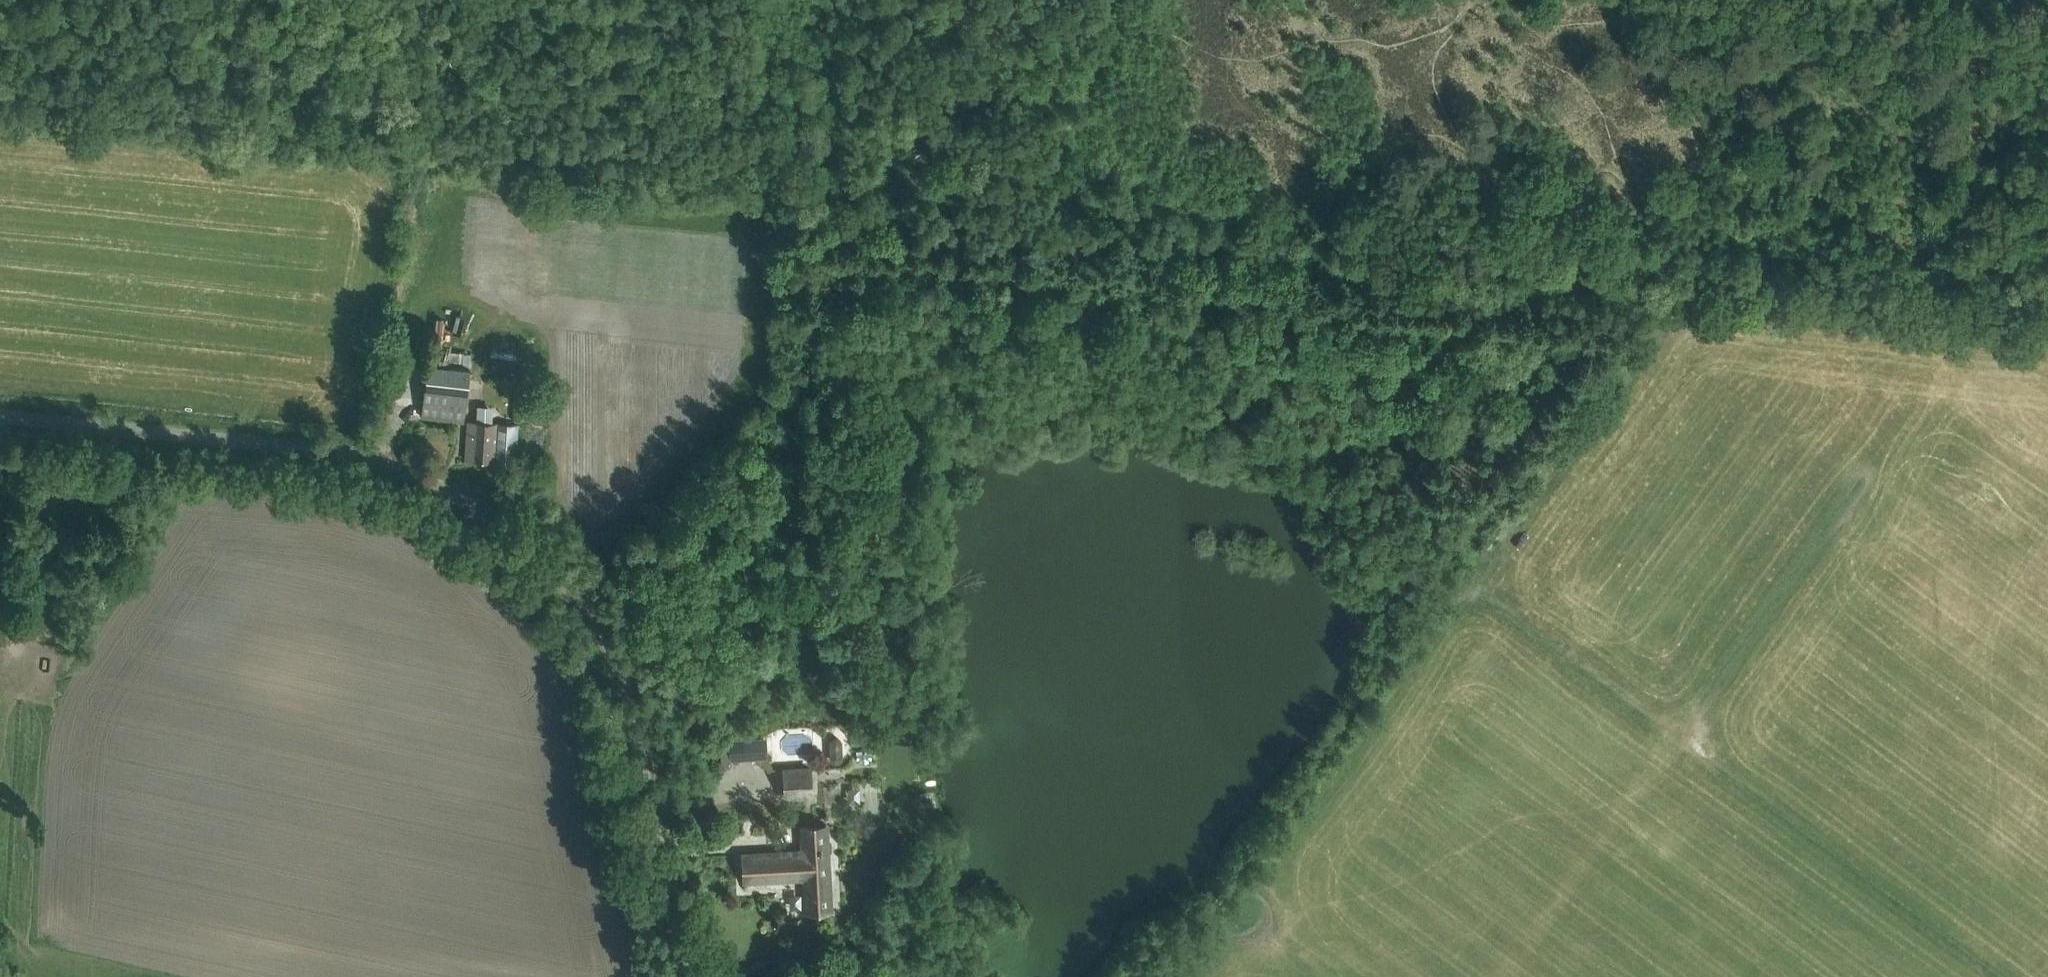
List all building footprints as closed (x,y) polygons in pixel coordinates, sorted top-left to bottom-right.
[(463,422),(470,367),(427,362),(420,417),(463,422)] [(518,424),(497,423),(468,421),(465,459),(495,461),(516,462),(518,424)] [(768,756),(767,737),(744,738),(745,757),(768,756)] [(782,800),(813,798),(811,765),(781,766),(782,800)] [(806,911),(833,909),(829,825),(801,827),(802,850),(742,853),(744,882),(804,878),(806,911)]
